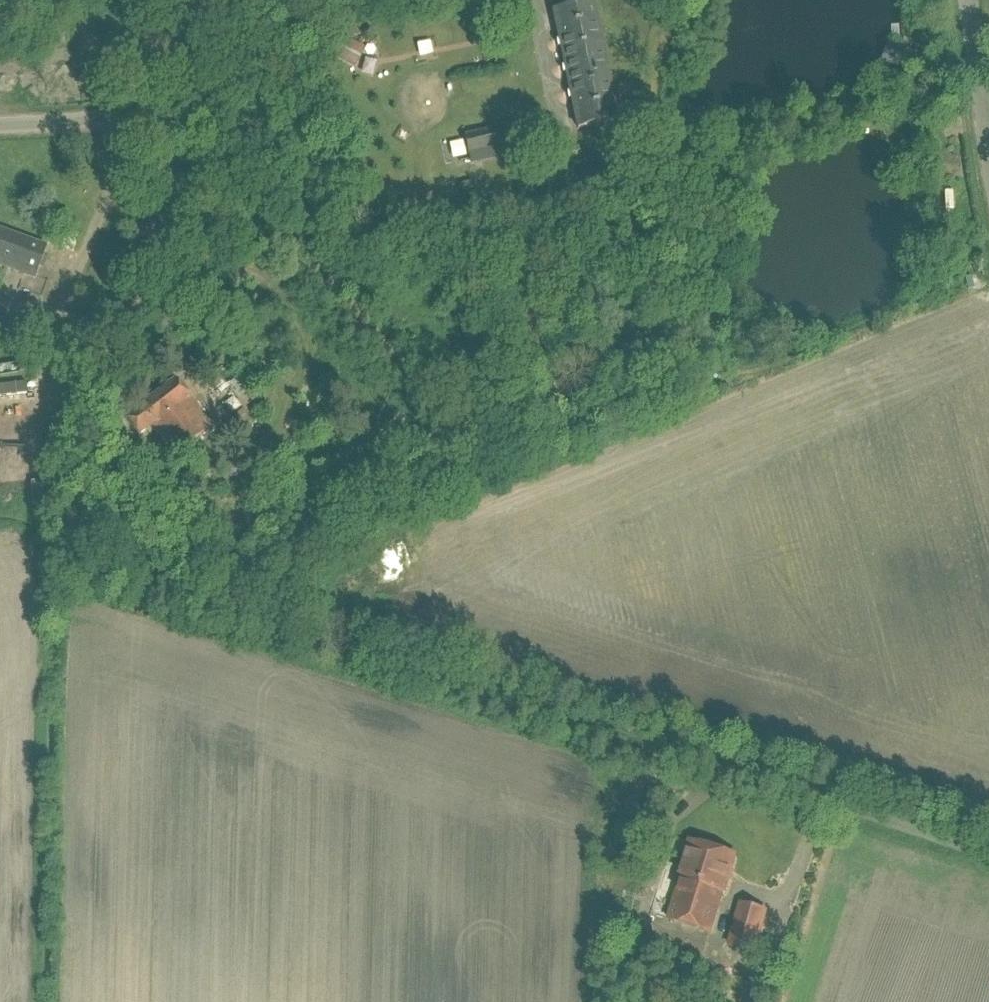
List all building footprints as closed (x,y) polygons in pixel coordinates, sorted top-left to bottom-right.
[(546,12),(571,129),(616,120),(592,2),(546,12)] [(317,48),(354,67),(364,47),(327,28),(317,48)] [(460,127),(464,143),(510,133),(507,117),(460,127)] [(448,143),(450,158),(464,156),(462,142),(448,143)] [(46,247),(0,231),(0,265),(35,277),(46,247)] [(183,385),(129,415),(143,439),(163,427),(174,448),(208,429),(183,385)] [(739,854),(693,840),(670,918),(716,931),(739,854)] [(771,913),(743,904),(729,945),(758,954),(771,913)]
